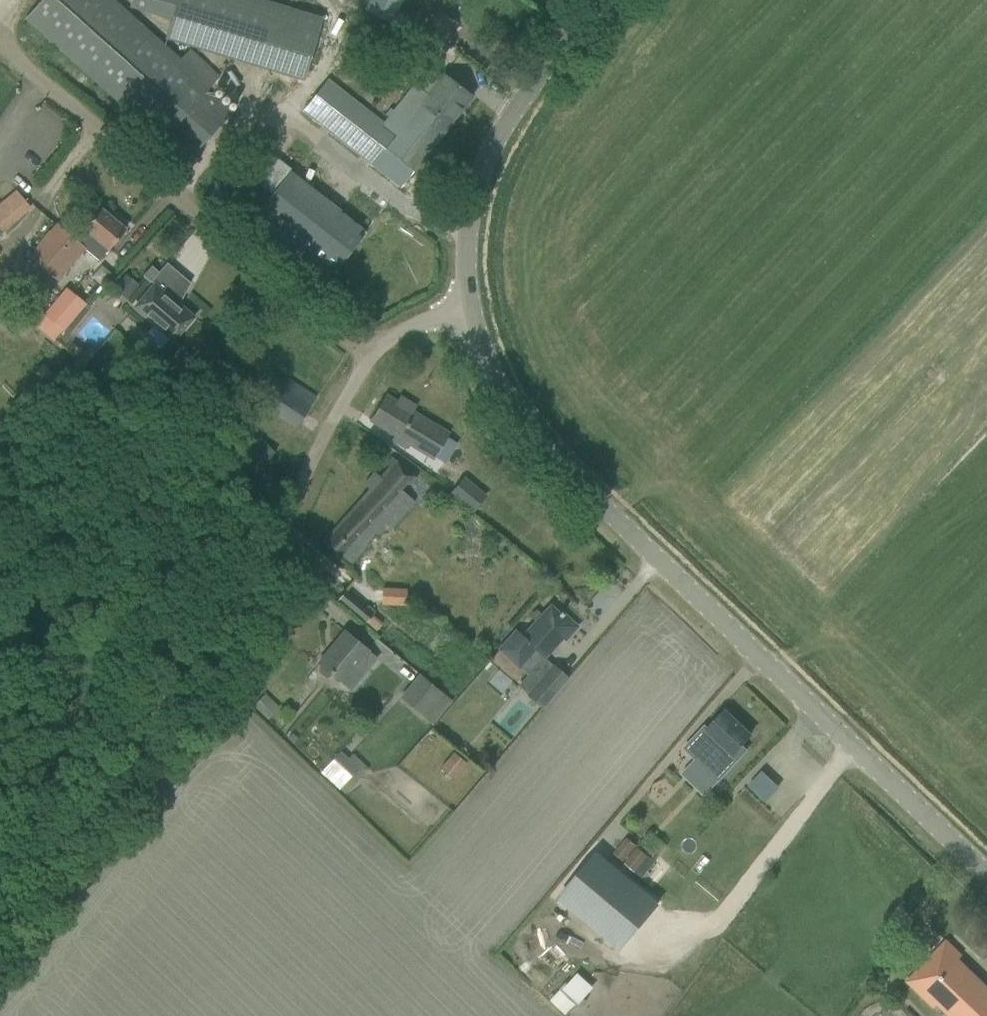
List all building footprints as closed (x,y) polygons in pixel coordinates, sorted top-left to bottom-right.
[(190,159),(233,111),(150,38),(153,34),(114,0),(42,0),(25,19),(103,90),(107,86),(190,159)] [(303,81),(322,20),(259,0),(131,0),(129,6),(171,19),(165,39),(303,81)] [(367,8),(391,22),(403,0),(371,0),(367,8)] [(430,37),(443,45),(447,38),(454,42),(463,28),(456,23),(443,16),(430,37)] [(366,28),(356,53),(371,59),(374,53),(381,56),(378,62),(392,68),(403,44),(366,28)] [(304,111),(401,188),(473,97),(444,75),(427,97),(414,86),(383,125),(327,81),(304,111)] [(261,208),(339,267),(368,228),(272,156),(256,176),(275,190),(261,208)] [(31,208),(16,190),(0,204),(0,235),(31,208)] [(30,258),(58,282),(85,250),(99,262),(109,251),(112,246),(126,231),(101,210),(87,225),(84,230),(84,231),(76,241),(57,226),(30,258)] [(126,275),(113,290),(125,300),(138,285),(126,275)] [(134,309),(174,343),(195,319),(174,301),(189,285),(177,275),(163,292),(155,285),(142,300),(134,309)] [(8,287),(0,277),(0,294),(8,287)] [(44,315),(35,326),(54,341),(62,330),(63,330),(68,335),(91,309),(67,288),(44,315)] [(259,402),(297,429),(318,399),(290,379),(284,387),(274,380),(259,402)] [(387,397),(372,422),(396,436),(393,441),(400,445),(406,449),(409,444),(434,459),(449,435),(418,416),(413,413),(416,408),(401,399),(398,404),(387,397)] [(252,439),(234,458),(242,466),(253,477),(276,454),(264,443),(260,447),(252,439)] [(370,490),(322,544),(349,568),(387,525),(392,529),(415,503),(402,490),(407,484),(412,484),(416,479),(391,458),(387,463),(387,467),(389,469),(381,478),(373,472),(365,481),(365,486),(370,490)] [(451,495),(473,512),(486,497),(464,479),(451,495)] [(403,605),(404,589),(382,588),(382,604),(403,605)] [(345,592),(339,600),(366,623),(372,616),(373,615),(345,592)] [(519,668),(519,667),(528,675),(562,639),(565,641),(577,628),(561,613),(559,615),(551,607),(522,638),(516,632),(499,650),(519,668)] [(372,616),(366,623),(377,631),(382,624),(372,616)] [(319,667),(318,672),(326,678),(329,677),(332,674),(336,677),(342,683),(358,663),(368,671),(378,659),(370,653),(361,645),(346,633),(320,665),(321,665),(319,667)] [(528,697),(541,708),(567,679),(554,667),(528,697)] [(402,699),(434,724),(450,703),(418,678),(402,699)] [(719,781),(748,750),(743,745),(752,736),(726,712),(709,730),(705,727),(685,748),(719,781)] [(342,748),(320,771),(339,788),(360,765),(342,748)] [(440,769),(454,780),(467,764),(454,753),(440,769)] [(762,770),(748,785),(766,800),(779,786),(762,770)] [(627,838),(613,853),(623,862),(637,846),(627,838)] [(625,864),(642,879),(656,863),(638,848),(625,864)] [(599,854),(560,901),(622,952),(660,905),(599,854)] [(957,962),(960,958),(945,944),(931,959),(909,986),(932,1008),(935,1004),(948,1015),(986,1015),(986,989),(957,962)]
